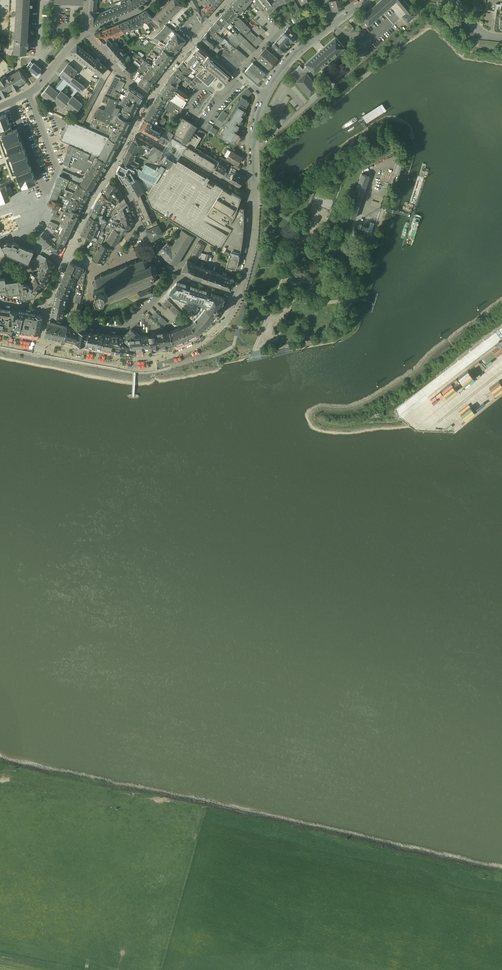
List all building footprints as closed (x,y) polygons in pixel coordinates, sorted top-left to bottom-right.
[(17,16),(14,52),(27,53),(27,46),(29,46),(29,41),(28,41),(30,0),(17,0),(17,16)] [(99,13),(99,12),(97,12),(97,0),(91,0),(89,22),(94,26),(131,10),(127,2),(122,4),(118,6),(112,8),(99,13)] [(127,1),(127,2),(131,10),(147,0),(128,0),(127,1)] [(159,11),(158,11),(157,12),(157,13),(153,18),(160,25),(182,4),(182,5),(183,4),(178,0),(171,0),(170,1),(169,0),(167,2),(168,2),(159,11)] [(192,4),(196,11),(202,7),(200,4),(198,0),(199,0),(189,0),(192,4)] [(198,0),(200,4),(201,3),(202,4),(203,4),(204,5),(205,5),(202,7),(209,14),(214,8),(209,1),(208,0),(199,0),(198,0)] [(236,0),(235,0),(231,5),(239,12),(240,13),(245,8),(236,0)] [(259,0),(255,0),(261,10),(265,7),(259,0)] [(268,10),(272,6),(267,0),(261,0),(268,10)] [(294,0),(291,0),(289,1),(296,13),(300,11),(294,0)] [(329,0),(333,10),(344,7),(342,0),(330,0),(329,0)] [(361,17),(368,25),(396,1),(400,6),(405,1),(404,0),(381,0),(361,17)] [(405,1),(400,6),(406,12),(402,16),(408,22),(416,14),(405,1)] [(231,5),(223,14),(230,22),(233,24),(234,22),(237,20),(235,19),(238,16),(237,15),(239,12),(231,5)] [(209,14),(202,7),(196,11),(202,22),(209,14)] [(152,17),(146,10),(140,14),(146,22),(147,23),(151,20),(152,22),(155,20),(153,18),(152,17)] [(300,11),(296,13),(292,16),(296,22),(304,17),(301,10),(300,11)] [(140,14),(135,17),(132,18),(126,21),(132,30),(139,27),(146,22),(140,14)] [(230,22),(223,14),(218,19),(226,27),(230,22)] [(250,29),(239,18),(237,20),(234,22),(240,28),(239,29),(244,35),(249,30),(250,29)] [(226,27),(218,19),(212,27),(223,36),(229,29),(226,27)] [(160,25),(155,20),(152,22),(156,26),(155,27),(156,28),(157,28),(160,25)] [(349,20),(344,24),(349,29),(354,25),(349,20)] [(126,21),(119,24),(125,32),(126,34),(132,30),(126,21)] [(119,24),(108,29),(111,35),(112,35),(112,36),(114,34),(116,37),(125,32),(119,24)] [(176,32),(166,24),(163,29),(170,34),(163,42),(167,45),(177,52),(186,40),(177,32),(176,32)] [(232,26),(229,29),(234,35),(237,31),(232,26)] [(223,36),(212,27),(208,32),(214,37),(219,42),(223,37),(223,36)] [(288,28),(271,47),(275,51),(277,49),(281,52),(291,42),(297,36),(288,28)] [(108,29),(101,32),(107,40),(109,39),(107,37),(112,35),(111,35),(108,29)] [(170,34),(163,29),(154,37),(163,42),(170,34)] [(240,41),(234,35),(229,29),(223,36),(235,47),(236,48),(241,42),(240,41)] [(257,37),(249,30),(244,35),(252,43),(257,37)] [(252,45),(237,31),(234,35),(240,41),(241,42),(248,49),(252,45)] [(100,32),(95,34),(95,36),(102,44),(107,40),(101,32),(100,32)] [(214,37),(208,32),(202,38),(209,44),(214,37)] [(257,37),(252,43),(256,47),(263,40),(258,36),(257,37)] [(336,37),(321,50),(329,59),(344,46),(342,44),(343,43),(337,36),(336,37)] [(163,42),(154,37),(152,41),(163,47),(165,47),(167,45),(163,42)] [(214,37),(209,44),(217,51),(222,45),(219,42),(214,37)] [(235,47),(223,37),(219,42),(222,45),(226,48),(225,49),(230,53),(235,47)] [(113,43),(112,43),(110,40),(109,39),(107,40),(102,44),(112,57),(120,50),(113,43)] [(99,62),(77,44),(71,51),(93,70),(100,62),(100,61),(99,62)] [(234,76),(197,44),(192,50),(190,53),(189,53),(188,53),(187,53),(187,54),(187,55),(187,56),(185,59),(193,67),(194,68),(198,72),(196,74),(198,73),(205,65),(219,77),(224,82),(227,84),(230,80),(230,79),(234,76)] [(177,52),(167,45),(165,47),(164,49),(174,56),(177,52)] [(164,49),(156,46),(149,56),(155,61),(152,65),(163,71),(174,56),(164,49)] [(236,48),(235,47),(230,53),(242,63),(242,64),(247,57),(241,52),(236,48)] [(267,49),(266,48),(258,58),(263,63),(268,67),(277,57),(271,53),(267,49)] [(125,54),(121,49),(120,50),(112,57),(117,62),(125,54)] [(225,49),(221,53),(238,68),(242,63),(230,53),(225,49)] [(314,72),(329,59),(321,50),(306,63),(307,64),(303,68),(300,65),(291,73),(298,80),(297,81),(309,95),(318,86),(306,73),(311,69),(314,72)] [(125,54),(117,62),(123,70),(128,63),(131,60),(129,58),(130,57),(129,56),(129,55),(127,56),(125,54)] [(144,71),(133,63),(136,59),(137,60),(138,60),(140,57),(137,54),(136,54),(131,60),(128,63),(131,65),(141,74),(142,73),(144,71)] [(148,63),(142,58),(139,61),(146,66),(148,63)] [(139,61),(138,60),(137,60),(136,59),(133,63),(144,71),(142,73),(144,74),(144,75),(148,70),(145,67),(146,67),(146,66),(139,61)] [(185,59),(175,71),(182,77),(183,78),(186,75),(188,77),(192,74),(190,72),(194,68),(193,67),(185,59)] [(100,62),(93,70),(100,75),(107,68),(107,67),(100,62)] [(41,69),(34,63),(30,68),(37,74),(41,69)] [(265,73),(253,63),(245,71),(258,82),(265,73)] [(54,89),(49,85),(42,94),(51,102),(54,100),(53,100),(61,90),(61,91),(69,81),(81,91),(85,87),(73,77),(77,71),(70,65),(62,75),(64,77),(54,89)] [(141,74),(131,65),(126,72),(125,72),(131,77),(130,77),(138,83),(144,74),(142,73),(141,74)] [(163,71),(152,65),(150,67),(149,66),(148,68),(149,68),(148,70),(144,75),(154,81),(163,71)] [(219,77),(205,65),(198,73),(196,74),(209,85),(215,78),(216,80),(219,77)] [(107,68),(100,75),(101,76),(99,79),(104,82),(107,77),(111,71),(107,68)] [(6,75),(0,79),(0,94),(1,93),(4,97),(9,95),(8,90),(13,87),(15,91),(20,88),(19,84),(26,80),(20,69),(7,77),(6,75)] [(182,77),(175,71),(169,79),(176,84),(177,85),(180,82),(179,81),(182,77)] [(144,75),(144,74),(138,83),(148,90),(154,81),(144,75)] [(121,79),(115,76),(106,93),(119,99),(119,97),(124,99),(125,96),(120,93),(125,83),(120,80),(121,79)] [(183,78),(182,77),(179,81),(180,82),(186,87),(189,83),(183,78)] [(176,84),(169,79),(158,94),(169,99),(183,108),(187,102),(174,93),(175,91),(177,92),(178,93),(178,94),(185,99),(188,95),(181,90),(175,85),(176,84)] [(144,96),(130,86),(125,96),(140,103),(144,96)] [(243,93),(247,97),(252,93),(248,89),(243,93)] [(61,91),(61,90),(53,100),(54,100),(63,108),(65,106),(65,105),(71,98),(61,91)] [(93,91),(87,102),(84,107),(90,110),(99,93),(93,91)] [(169,99),(158,94),(153,103),(166,110),(170,112),(178,116),(183,108),(169,99)] [(71,98),(65,105),(65,106),(75,113),(83,104),(73,96),(71,98)] [(104,110),(99,108),(97,113),(94,117),(100,120),(103,121),(105,122),(110,108),(115,109),(116,107),(117,103),(118,101),(105,96),(102,101),(107,104),(104,110)] [(137,108),(140,103),(125,96),(124,99),(123,101),(137,108)] [(240,100),(239,99),(236,105),(228,118),(223,126),(225,127),(221,132),(223,133),(222,136),(227,140),(228,139),(235,144),(236,142),(238,143),(243,135),(237,132),(243,123),(241,121),(246,112),(244,111),(249,102),(247,101),(248,100),(242,96),(240,100)] [(137,108),(123,101),(122,103),(126,105),(125,109),(135,113),(137,108)] [(166,110),(153,103),(145,118),(152,121),(162,127),(166,119),(162,117),(166,110)] [(90,110),(84,107),(77,123),(82,125),(90,110)] [(120,108),(116,107),(115,109),(115,110),(113,114),(115,114),(118,116),(120,116),(120,117),(121,117),(124,111),(123,111),(122,113),(119,112),(120,108)] [(110,108),(105,122),(112,124),(115,114),(113,114),(115,110),(110,108)] [(135,113),(125,109),(124,111),(121,117),(131,120),(135,113)] [(224,110),(219,119),(224,121),(229,113),(224,110)] [(11,197),(10,194),(23,189),(22,186),(36,181),(32,169),(30,164),(17,128),(12,130),(6,114),(0,116),(0,201),(11,197)] [(131,120),(121,117),(120,117),(120,116),(118,116),(113,125),(117,126),(126,130),(131,120)] [(100,120),(94,117),(89,128),(94,131),(96,128),(97,125),(100,120)] [(174,132),(171,137),(181,143),(193,123),(183,117),(174,132)] [(152,121),(145,118),(139,128),(158,138),(163,127),(162,127),(152,121)] [(89,128),(87,128),(82,125),(77,123),(69,119),(64,130),(62,134),(60,139),(69,144),(90,153),(91,153),(98,156),(109,162),(115,151),(120,142),(110,138),(94,131),(89,128)] [(105,122),(103,121),(102,123),(105,124),(104,127),(109,129),(109,130),(112,132),(113,130),(114,130),(117,126),(113,125),(112,124),(105,122)] [(181,143),(185,145),(192,134),(197,126),(193,123),(181,143)] [(273,123),(267,128),(272,134),(278,129),(273,123)] [(104,127),(101,126),(99,129),(96,128),(94,131),(110,138),(113,133),(112,132),(109,130),(109,129),(104,127)] [(126,130),(117,126),(114,130),(113,130),(112,132),(113,133),(110,138),(120,142),(126,130)] [(161,132),(158,138),(167,143),(171,137),(174,132),(163,127),(161,132)] [(192,134),(185,145),(186,146),(182,153),(212,170),(216,163),(218,164),(218,163),(219,162),(195,147),(202,137),(197,135),(196,137),(192,134)] [(152,145),(135,135),(133,140),(140,143),(144,145),(150,148),(152,145)] [(140,143),(133,140),(128,149),(138,154),(144,157),(145,154),(141,152),(143,148),(144,145),(140,143)] [(90,153),(69,144),(68,147),(68,150),(67,152),(84,159),(87,160),(91,153),(90,153)] [(164,152),(154,146),(152,149),(151,149),(149,151),(143,148),(141,152),(145,154),(144,157),(138,154),(135,159),(140,162),(137,166),(135,165),(132,166),(130,165),(127,170),(128,172),(130,171),(136,179),(137,178),(145,192),(133,196),(136,203),(136,204),(139,211),(141,216),(142,218),(144,223),(144,224),(144,225),(146,224),(148,228),(146,229),(152,239),(164,232),(163,232),(170,221),(182,229),(193,235),(195,233),(226,252),(226,251),(230,253),(227,266),(233,268),(236,268),(240,257),(239,257),(240,253),(235,251),(236,251),(235,251),(240,243),(242,244),(243,240),(243,234),(244,225),(244,220),(244,214),(244,207),(241,207),(239,210),(237,209),(241,197),(232,192),(231,193),(210,179),(209,179),(210,177),(208,175),(206,177),(178,160),(177,162),(170,158),(163,154),(164,152)] [(138,154),(128,149),(122,161),(130,165),(132,166),(135,165),(137,166),(140,162),(135,159),(138,154)] [(242,157),(231,151),(228,150),(225,155),(228,156),(227,158),(236,163),(238,164),(242,157)] [(84,159),(67,152),(64,161),(65,164),(68,166),(69,164),(80,169),(87,172),(93,163),(87,160),(84,159)] [(109,162),(98,156),(91,153),(87,160),(93,163),(105,169),(105,168),(109,162)] [(409,166),(411,167),(412,163),(406,160),(402,169),(407,171),(409,166)] [(130,165),(122,161),(122,162),(121,163),(121,162),(117,170),(120,172),(118,173),(123,181),(124,181),(127,185),(136,179),(130,171),(128,172),(127,170),(130,165)] [(83,178),(80,184),(91,189),(104,169),(93,163),(87,172),(83,178)] [(226,169),(218,163),(213,172),(221,177),(226,169)] [(72,174),(62,170),(60,175),(70,179),(72,174)] [(244,178),(235,172),(234,174),(231,180),(230,180),(239,186),(244,178)] [(362,172),(354,194),(362,197),(369,175),(362,172)] [(80,178),(72,174),(70,179),(79,183),(80,184),(83,178),(81,177),(80,178)] [(70,179),(60,175),(56,185),(61,187),(62,187),(68,190),(73,192),(79,183),(70,179)] [(136,179),(127,185),(133,196),(145,192),(137,178),(136,179)] [(118,187),(110,181),(106,187),(115,196),(118,187)] [(80,184),(79,183),(73,192),(87,198),(91,189),(80,184)] [(52,192),(50,198),(67,205),(70,199),(65,197),(58,195),(60,188),(61,188),(62,187),(61,187),(56,185),(52,192)] [(115,196),(106,187),(102,192),(112,200),(115,196)] [(124,198),(118,187),(115,196),(120,200),(124,198)] [(73,192),(68,190),(65,197),(70,199),(71,196),(73,192)] [(87,198),(73,192),(71,196),(85,201),(87,198)] [(112,200),(102,192),(98,198),(111,207),(113,208),(116,205),(111,202),(112,200)] [(85,201),(71,196),(70,199),(67,205),(67,206),(80,212),(85,202),(85,201)] [(61,203),(50,198),(48,204),(53,207),(58,209),(61,203)] [(111,207),(98,198),(95,204),(93,209),(103,214),(106,216),(111,207)] [(352,216),(355,217),(361,201),(353,198),(347,215),(352,216)] [(124,199),(116,204),(116,205),(119,210),(127,204),(124,199)] [(127,204),(119,210),(120,212),(115,215),(117,218),(121,215),(130,211),(127,204)] [(80,212),(67,206),(67,205),(66,206),(69,207),(66,212),(77,217),(80,212)] [(103,214),(93,209),(90,215),(99,219),(102,221),(105,222),(108,217),(106,216),(103,214)] [(130,211),(121,215),(122,221),(120,224),(129,229),(133,224),(130,211)] [(66,212),(65,212),(63,216),(60,224),(63,226),(71,229),(77,217),(66,212)] [(99,219),(90,215),(87,221),(98,227),(98,226),(99,225),(97,224),(99,219)] [(58,225),(50,221),(49,224),(47,226),(56,230),(58,225)] [(98,227),(87,221),(82,234),(92,239),(97,228),(98,227)] [(120,224),(119,223),(118,226),(116,225),(116,224),(113,222),(111,226),(114,228),(123,233),(125,234),(129,229),(120,224)] [(71,229),(63,226),(59,234),(61,234),(67,238),(71,229)] [(114,228),(107,240),(116,245),(123,233),(114,228)] [(176,241),(173,245),(172,244),(171,245),(170,245),(168,242),(159,250),(165,258),(177,265),(194,236),(193,235),(182,229),(177,238),(176,238),(175,239),(175,240),(176,241)] [(49,235),(44,231),(39,238),(49,247),(52,249),(56,243),(53,242),(54,240),(55,241),(57,238),(58,238),(59,239),(61,234),(59,234),(57,233),(56,235),(54,233),(52,235),(50,234),(49,235)] [(67,238),(61,234),(59,239),(58,238),(57,238),(57,239),(58,239),(65,244),(67,238)] [(65,244),(58,239),(56,243),(52,249),(59,253),(65,244)] [(33,252),(13,243),(12,244),(7,242),(2,245),(6,251),(9,252),(9,253),(28,262),(33,252)] [(205,246),(198,242),(192,252),(200,255),(201,252),(205,246)] [(102,244),(100,249),(98,248),(93,258),(102,263),(107,253),(108,254),(111,249),(102,244)] [(46,258),(40,255),(38,255),(37,259),(38,260),(40,262),(43,263),(46,258)] [(134,262),(132,263),(132,262),(131,262),(131,263),(128,265),(127,264),(126,264),(126,265),(122,267),(122,266),(121,266),(121,267),(117,269),(116,268),(115,268),(116,270),(110,272),(109,272),(108,273),(103,275),(102,274),(101,275),(101,276),(96,278),(95,277),(94,278),(95,279),(94,282),(93,282),(93,283),(94,283),(95,287),(96,290),(97,290),(98,294),(99,297),(100,299),(101,299),(101,301),(100,302),(101,302),(102,301),(104,302),(104,303),(105,304),(105,302),(112,300),(112,301),(113,301),(113,299),(119,297),(120,298),(121,296),(126,294),(127,295),(127,294),(131,292),(132,293),(133,293),(132,291),(136,290),(137,291),(138,290),(137,289),(153,283),(154,284),(155,283),(154,282),(155,280),(157,280),(157,279),(156,279),(154,276),(155,275),(155,274),(156,275),(157,275),(156,273),(157,270),(159,270),(159,269),(158,269),(156,266),(157,264),(157,263),(155,265),(152,264),(152,262),(151,262),(149,262),(148,260),(149,259),(148,258),(147,259),(145,258),(145,257),(144,257),(143,258),(141,259),(141,258),(140,258),(140,260),(137,261),(137,259),(136,260),(136,261),(134,262)] [(55,263),(47,258),(46,258),(43,263),(40,262),(40,263),(43,265),(40,270),(50,274),(55,263)] [(196,265),(187,260),(181,270),(192,277),(196,265)] [(87,269),(70,261),(66,271),(81,278),(81,277),(84,279),(87,269)] [(205,268),(196,265),(192,277),(202,280),(205,269),(205,268)] [(223,274),(205,269),(202,280),(210,283),(219,286),(223,275),(223,274)] [(50,274),(40,270),(37,276),(47,280),(50,274)] [(66,271),(61,281),(74,287),(76,283),(77,283),(78,282),(79,282),(79,280),(81,278),(66,271)] [(37,276),(32,274),(28,279),(32,281),(30,285),(40,289),(42,284),(45,286),(47,280),(37,276)] [(230,278),(223,275),(219,286),(231,289),(234,280),(230,278)] [(6,282),(5,277),(0,278),(0,290),(7,290),(7,295),(21,293),(21,298),(35,296),(40,289),(30,285),(26,283),(20,283),(19,281),(6,282)] [(61,281),(56,292),(66,296),(69,289),(72,290),(74,287),(61,281)] [(176,282),(169,289),(168,292),(176,295),(175,297),(179,297),(178,299),(187,302),(188,301),(194,303),(195,301),(199,302),(198,304),(202,305),(203,304),(206,306),(207,305),(208,303),(210,299),(212,296),(213,294),(176,282)] [(150,284),(141,288),(142,291),(138,293),(141,299),(154,293),(152,287),(151,287),(150,285),(151,285),(150,284)] [(66,296),(56,292),(54,302),(65,306),(67,296),(66,296)] [(208,303),(207,305),(206,306),(205,308),(203,307),(196,315),(198,317),(194,320),(191,322),(192,323),(200,333),(205,327),(209,324),(211,321),(213,319),(214,317),(217,313),(219,314),(222,310),(220,308),(223,303),(225,299),(213,294),(212,296),(210,299),(208,303)] [(168,299),(162,305),(166,309),(172,303),(168,299)] [(65,306),(54,302),(52,313),(63,316),(65,306)] [(180,310),(174,304),(170,308),(176,314),(180,310)] [(0,308),(0,319),(10,320),(11,315),(11,309),(0,308)] [(19,310),(11,309),(11,315),(10,320),(9,330),(16,331),(18,321),(16,321),(16,318),(18,318),(19,316),(19,310)] [(25,311),(19,310),(19,316),(18,318),(18,321),(16,331),(20,331),(21,327),(22,320),(25,311)] [(37,314),(25,311),(22,320),(21,327),(20,331),(33,333),(33,331),(37,314)] [(42,316),(37,314),(33,331),(39,332),(42,316)] [(168,322),(162,317),(158,321),(165,326),(168,322)] [(9,330),(10,320),(0,319),(0,328),(9,330)] [(68,325),(60,323),(48,320),(45,333),(57,337),(65,338),(67,332),(68,325)] [(142,327),(138,323),(132,328),(137,332),(142,327)] [(192,323),(170,332),(174,343),(200,333),(192,323)] [(78,328),(68,325),(67,332),(65,338),(76,341),(78,328)] [(89,330),(78,328),(76,341),(86,343),(89,330)] [(100,332),(89,330),(86,343),(87,343),(97,346),(100,332)] [(136,336),(129,330),(120,334),(122,336),(123,335),(127,337),(125,339),(128,343),(127,344),(127,345),(126,346),(134,347),(143,345),(136,336)] [(100,332),(97,346),(102,347),(106,333),(100,332)] [(170,332),(156,334),(156,333),(149,334),(149,335),(153,346),(162,345),(169,344),(174,343),(170,332)] [(111,334),(106,333),(102,347),(111,349),(113,344),(113,340),(110,339),(111,334)] [(120,334),(111,334),(110,339),(113,340),(122,342),(124,343),(125,338),(122,336),(120,334)] [(149,335),(141,336),(143,345),(144,346),(153,346),(149,335)] [(119,342),(118,345),(113,344),(111,349),(120,351),(122,343),(119,342)] [(127,344),(124,343),(122,342),(122,343),(120,351),(126,352),(126,354),(132,355),(134,353),(134,352),(133,349),(134,349),(133,349),(134,347),(126,346),(127,345),(127,344)] [(422,399),(411,407),(415,412),(425,404),(422,399)]
